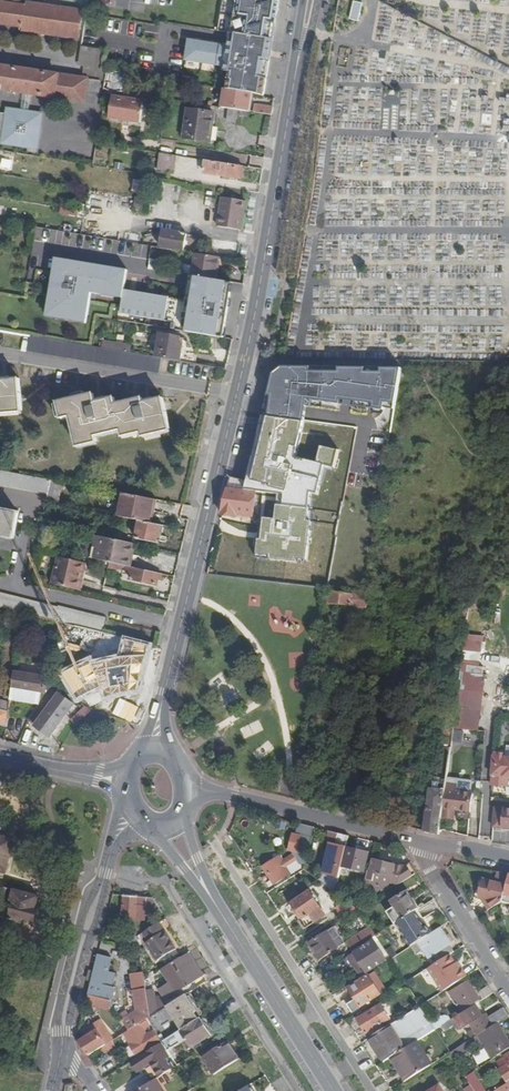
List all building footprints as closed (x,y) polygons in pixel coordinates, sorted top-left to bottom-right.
[(218,32),(232,34),(274,41),(281,0),(223,0),(218,32)] [(359,21),(364,2),(356,0),(355,0),(350,18),(359,21)] [(23,27),(22,31),(78,39),(82,11),(26,3),(25,7),(0,3),(0,24),(23,27)] [(274,41),(232,34),(230,47),(230,48),(242,51),(243,46),(272,51),(274,41)] [(230,47),(189,39),(186,59),(226,67),(225,72),(229,72),(228,80),(229,81),(227,90),(251,94),(264,95),(272,51),(243,46),(242,51),(230,48),(230,47)] [(100,49),(81,46),(78,66),(84,67),(82,79),(102,82),(104,70),(107,50),(101,49),(100,49)] [(30,95),(98,105),(102,82),(0,67),(0,91),(22,94),(30,95)] [(227,90),(226,90),(223,108),(229,109),(247,111),(248,111),(251,94),(227,90)] [(27,113),(30,95),(22,94),(20,112),(27,113)] [(144,103),(113,98),(109,119),(141,124),(144,103)] [(255,112),(272,115),(273,108),(256,105),(255,112)] [(247,111),(229,109),(228,121),(236,122),(237,116),(247,117),(247,111)] [(20,112),(6,110),(5,115),(0,114),(0,128),(38,135),(41,115),(27,113),(20,112)] [(214,115),(188,111),(184,138),(210,142),(214,115)] [(38,135),(0,128),(0,144),(36,149),(38,135)] [(176,157),(161,154),(158,170),(174,172),(176,157)] [(243,168),(206,161),(204,173),(241,179),(243,168)] [(143,182),(133,180),(132,191),(141,193),(143,182)] [(143,199),(135,198),(133,211),(141,213),(143,199)] [(245,202),(222,198),(218,227),(241,230),(245,202)] [(67,209),(78,211),(84,212),(85,204),(68,201),(67,209)] [(77,217),(78,211),(67,209),(61,208),(60,214),(77,217)] [(163,231),(160,248),(163,249),(183,252),(186,235),(163,231)] [(159,271),(163,249),(160,248),(152,247),(149,270),(159,271)] [(218,258),(195,254),(191,277),(214,281),(218,258)] [(126,271),(60,260),(50,317),(86,323),(91,293),(122,298),(123,290),(126,271)] [(224,337),(231,295),(193,289),(191,302),(123,290),(122,298),(119,313),(172,321),(171,328),(224,337)] [(179,361),(181,344),(179,344),(180,339),(162,336),(158,358),(160,358),(179,361)] [(158,372),(160,358),(158,358),(133,354),(129,353),(101,349),(92,347),(68,343),(64,343),(42,339),(32,338),(31,337),(28,350),(158,372)] [(234,338),(228,337),(224,350),(230,351),(234,338)] [(102,342),(101,349),(129,353),(131,347),(102,342)] [(332,368),(304,365),(302,374),(299,374),(295,406),(317,409),(321,374),(331,375),(332,368)] [(21,411),(19,382),(0,384),(0,382),(0,413),(21,411)] [(94,396),(59,405),(62,418),(71,415),(78,447),(97,442),(96,436),(121,429),(123,436),(142,432),(143,436),(170,430),(163,400),(144,405),(143,400),(116,407),(114,400),(96,405),(94,396)] [(247,413),(241,440),(251,442),(250,448),(263,451),(271,417),(247,413)] [(355,429),(345,427),(343,440),(353,441),(355,429)] [(48,493),(51,480),(0,471),(0,484),(48,493)] [(231,479),(229,488),(256,492),(257,492),(258,485),(258,482),(231,479)] [(51,480),(48,493),(46,503),(59,506),(64,482),(51,480)] [(258,485),(257,492),(279,494),(280,487),(258,485)] [(256,492),(229,488),(222,515),(237,517),(237,515),(253,517),(256,492)] [(118,492),(114,516),(119,517),(123,493),(118,492)] [(157,500),(123,493),(119,517),(139,521),(152,524),(157,500)] [(337,535),(338,527),(342,503),(327,501),(325,510),(332,511),(327,534),(337,535)] [(0,510),(0,536),(13,539),(18,513),(0,510)] [(152,524),(139,521),(136,538),(157,542),(158,539),(160,525),(152,524)] [(345,528),(338,527),(337,535),(334,548),(341,549),(345,528)] [(310,569),(314,570),(330,572),(334,548),(337,535),(327,534),(317,533),(310,569)] [(133,556),(135,545),(97,536),(94,547),(98,548),(95,560),(109,563),(127,567),(130,556),(133,556)] [(59,557),(52,585),(78,591),(81,580),(78,579),(82,563),(59,557)] [(161,581),(163,575),(128,567),(127,572),(131,573),(129,580),(158,586),(159,580),(161,581)] [(324,588),(327,588),(330,572),(314,570),(311,586),(313,587),(324,588)] [(366,611),(368,597),(330,592),(328,603),(359,607),(359,610),(366,611)] [(24,614),(60,622),(64,624),(102,633),(106,619),(58,608),(58,609),(24,600),(0,594),(0,608),(15,611),(24,614)] [(390,597),(370,595),(369,603),(388,606),(390,597)] [(416,604),(403,603),(401,615),(415,617),(416,604)] [(13,623),(22,625),(24,614),(15,611),(13,623)] [(131,640),(102,633),(64,624),(57,650),(69,653),(68,658),(64,678),(110,690),(113,679),(121,681),(131,640)] [(141,643),(131,640),(121,681),(131,684),(141,643)] [(62,657),(57,680),(58,682),(63,683),(64,678),(68,658),(62,657)] [(454,727),(479,731),(486,675),(462,672),(454,727)] [(15,673),(11,699),(40,703),(41,693),(48,694),(52,690),(58,682),(57,680),(51,679),(48,679),(48,678),(15,673)] [(52,690),(60,696),(63,683),(58,682),(52,690)] [(48,694),(29,719),(50,735),(72,706),(60,696),(52,690),(48,694)] [(87,703),(70,718),(77,725),(94,710),(87,703)] [(9,712),(0,710),(0,725),(6,726),(9,712)] [(455,729),(453,741),(463,742),(465,730),(455,729)] [(269,741),(260,747),(266,755),(275,749),(269,741)] [(491,785),(504,786),(505,776),(508,777),(508,757),(506,757),(507,753),(494,752),(491,785)] [(456,785),(445,784),(444,790),(440,818),(453,819),(454,809),(455,806),(458,807),(458,810),(469,811),(471,793),(456,791),(456,785)] [(440,818),(444,790),(430,789),(425,831),(438,834),(440,818)] [(495,807),(493,827),(502,827),(502,830),(508,831),(508,809),(495,807)] [(305,871),(306,865),(314,828),(299,825),(296,837),(292,836),(288,851),(264,868),(272,882),(275,885),(282,880),(282,879),(288,875),(290,873),(288,869),(296,864),(300,870),(304,871),(305,871)] [(338,883),(341,868),(346,848),(348,837),(330,832),(327,844),(330,845),(323,875),(318,881),(336,893),(338,883)] [(0,837),(0,872),(6,873),(14,840),(0,837)] [(346,848),(341,868),(350,870),(352,862),(367,865),(369,854),(346,848)] [(369,871),(365,888),(380,892),(392,883),(399,885),(418,873),(412,864),(406,868),(375,861),(372,872),(369,871)] [(290,876),(300,870),(296,864),(288,869),(290,873),(288,875),(290,876)] [(306,865),(305,871),(312,876),(315,871),(306,865)] [(488,911),(503,902),(508,881),(508,876),(499,874),(497,884),(483,881),(479,899),(481,899),(488,911)] [(38,898),(15,891),(12,901),(15,902),(10,920),(21,923),(23,917),(34,921),(37,910),(35,910),(38,898)] [(310,893),(290,905),(306,930),(325,918),(310,893)] [(388,913),(395,924),(414,913),(418,910),(408,893),(392,903),(395,908),(388,913)] [(340,896),(336,894),(332,899),(350,912),(354,906),(340,896)] [(161,912),(152,898),(139,897),(125,896),(125,898),(123,918),(145,919),(146,911),(161,912)] [(418,909),(423,918),(439,910),(433,901),(418,909)] [(252,913),(247,916),(257,932),(262,929),(252,913)] [(414,913),(395,924),(410,947),(413,946),(431,934),(424,924),(422,925),(414,913)] [(175,949),(158,922),(142,933),(147,941),(145,943),(156,961),(175,949)] [(377,926),(372,929),(376,936),(382,933),(377,926)] [(320,959),(344,943),(334,927),(310,943),(320,959)] [(348,943),(353,951),(376,936),(372,929),(371,929),(348,943)] [(431,934),(413,946),(418,954),(424,951),(429,959),(437,954),(441,960),(449,955),(454,952),(440,929),(431,934)] [(123,932),(120,944),(132,947),(135,936),(123,932)] [(356,954),(368,974),(386,962),(374,942),(356,954)] [(187,952),(161,969),(169,983),(159,990),(165,1000),(202,976),(187,952)] [(97,955),(87,995),(100,998),(111,958),(97,955)] [(443,993),(467,977),(462,969),(460,971),(455,964),(449,955),(441,960),(427,969),(443,993)] [(349,1005),(354,1012),(380,996),(368,977),(350,988),(357,1000),(349,1005)] [(462,1013),(481,1001),(469,982),(450,994),(462,1013)] [(480,993),(484,999),(494,993),(489,986),(480,993)] [(150,1016),(166,1006),(159,996),(153,994),(152,988),(146,989),(148,1003),(150,1016)] [(147,1018),(162,1042),(199,1019),(195,1012),(196,1011),(185,994),(166,1006),(150,1016),(147,1018)] [(100,998),(87,995),(85,1001),(99,1004),(99,1001),(100,998)] [(104,1004),(99,1001),(99,1004),(85,1001),(84,1005),(103,1010),(104,1004)] [(133,1027),(142,1022),(147,1018),(150,1016),(148,1003),(122,1020),(128,1030),(133,1027)] [(380,1006),(358,1020),(367,1035),(374,1031),(375,1033),(382,1028),(381,1026),(390,1021),(380,1006)] [(471,1025),(475,1031),(478,1034),(489,1027),(490,1028),(496,1025),(508,1017),(503,1008),(488,1019),(486,1016),(483,1018),(482,1016),(476,1006),(457,1019),(464,1029),(471,1025)] [(390,1059),(417,1042),(436,1030),(432,1024),(421,1007),(369,1039),(385,1063),(390,1059)] [(212,1035),(201,1017),(199,1019),(162,1042),(168,1051),(175,1047),(186,1040),(191,1048),(212,1035)] [(443,1018),(432,1024),(436,1030),(441,1026),(446,1023),(443,1018)] [(446,1023),(441,1026),(446,1032),(455,1026),(450,1020),(446,1023)] [(146,1028),(142,1022),(133,1027),(137,1034),(146,1028)] [(496,1025),(490,1028),(479,1035),(494,1059),(508,1050),(508,1046),(496,1025)] [(102,1027),(97,1031),(105,1045),(111,1041),(102,1027)] [(88,1056),(105,1045),(97,1031),(96,1030),(79,1042),(88,1056)] [(469,1035),(472,1040),(479,1036),(478,1034),(475,1031),(469,1035)] [(137,1038),(128,1043),(136,1055),(158,1041),(153,1032),(139,1041),(137,1038)] [(214,1075),(239,1059),(228,1042),(203,1059),(214,1075)] [(390,1059),(405,1082),(431,1065),(417,1042),(390,1059)] [(465,1044),(450,1053),(456,1063),(464,1057),(462,1053),(472,1046),(469,1042),(465,1044)] [(132,1061),(133,1062),(139,1072),(142,1070),(150,1083),(155,1080),(170,1070),(164,1060),(168,1058),(159,1044),(132,1061)] [(178,1051),(175,1047),(168,1051),(173,1058),(176,1056),(178,1051)] [(137,1073),(139,1072),(133,1062),(130,1063),(137,1073)] [(508,1082),(508,1064),(500,1070),(508,1082)] [(155,1080),(150,1083),(137,1090),(162,1090),(155,1080)] [(495,1090),(508,1090),(508,1082),(495,1090)]
